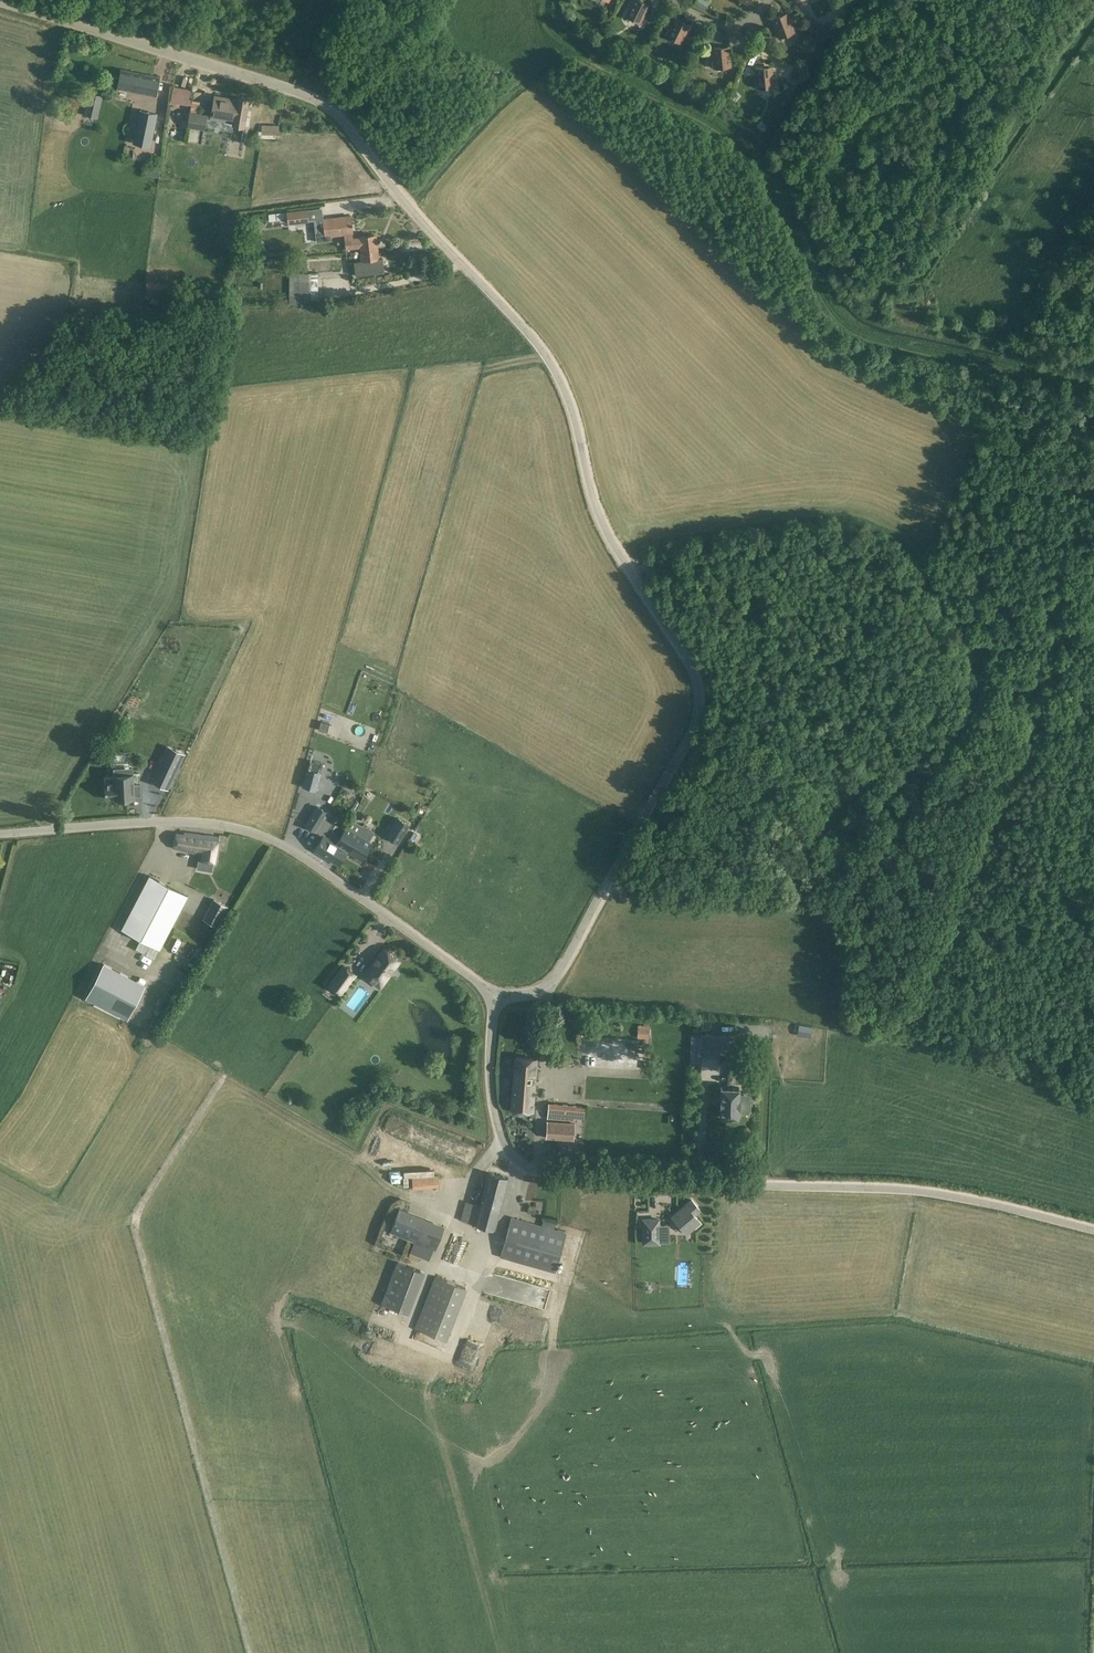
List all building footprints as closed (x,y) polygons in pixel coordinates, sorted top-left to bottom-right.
[(648,6),(641,2),(642,1),(640,0),(633,0),(629,9),(628,8),(624,15),(640,23),(648,6)] [(772,19),(776,31),(775,31),(778,38),(794,32),(787,14),(780,17),(779,16),(772,19)] [(681,43),(689,26),(682,22),(682,21),(675,18),(670,29),(668,29),(665,35),(681,43)] [(712,48),(714,61),(712,61),(713,68),(730,67),(729,48),(721,49),(720,47),(712,48)] [(775,75),(774,68),(763,69),(763,67),(755,68),(757,81),(755,81),(756,88),(773,87),(772,75),(775,75)] [(159,78),(122,70),(119,88),(156,95),(159,78)] [(191,90),(174,87),(171,102),(188,105),(191,90)] [(103,96),(89,92),(84,114),(98,118),(103,96)] [(249,99),(249,100),(237,98),(237,100),(215,96),(211,117),(233,121),(233,124),(244,126),(244,127),(249,128),(254,100),(249,99)] [(140,110),(133,143),(151,146),(157,114),(140,110)] [(206,117),(190,113),(187,125),(203,128),(206,117)] [(287,213),(288,224),(308,222),(307,210),(287,213)] [(345,242),(350,241),(349,235),(353,235),(351,217),(323,220),(324,226),(317,226),(319,241),(331,240),(331,238),(344,236),(345,242)] [(257,221),(252,226),(256,230),(261,224),(257,221)] [(360,240),(350,241),(345,242),(346,251),(361,249),(363,261),(354,262),(355,266),(356,277),(384,274),(383,261),(379,261),(376,237),(360,239),(360,240)] [(309,273),(290,273),(290,304),(309,304),(309,273)] [(146,295),(145,303),(156,304),(157,296),(146,295)] [(320,728),(327,730),(329,723),(322,721),(320,728)] [(176,750),(168,746),(168,747),(164,755),(152,781),(168,789),(185,754),(176,750)] [(316,790),(321,772),(308,769),(303,786),(316,790)] [(141,795),(140,784),(133,785),(133,777),(126,778),(126,775),(114,775),(114,777),(105,777),(106,796),(106,798),(115,798),(115,799),(134,798),(134,796),(141,795)] [(334,815),(317,805),(305,826),(321,836),(334,815)] [(410,824),(398,816),(396,820),(386,836),(399,843),(410,824)] [(335,845),(345,851),(360,860),(370,842),(367,840),(373,832),(370,830),(369,828),(366,826),(364,826),(351,819),(335,845)] [(333,823),(330,829),(334,832),(338,826),(333,823)] [(219,838),(185,832),(184,836),(177,835),(175,850),(199,854),(198,860),(215,863),(219,838)] [(337,865),(345,851),(335,845),(334,845),(335,844),(323,836),(314,851),(337,865)] [(188,895),(150,875),(122,929),(141,939),(136,949),(155,959),(160,949),(162,946),(188,895)] [(218,927),(229,906),(214,899),(203,919),(218,927)] [(383,948),(367,970),(364,975),(380,987),(400,960),(383,948)] [(145,986),(103,964),(86,997),(128,1019),(145,986)] [(341,994),(356,974),(344,965),(329,985),(341,994)] [(812,1036),(813,1025),(800,1023),(798,1034),(812,1036)] [(639,1024),(638,1038),(651,1038),(651,1024),(639,1024)] [(772,1037),(772,1024),(760,1024),(760,1036),(772,1037)] [(701,1049),(729,1051),(730,1036),(702,1034),(701,1049)] [(536,1059),(515,1057),(512,1109),(532,1111),(536,1059)] [(722,1086),(720,1116),(738,1117),(740,1088),(722,1086)] [(576,1106),(549,1103),(548,1118),(575,1120),(576,1106)] [(575,1124),(548,1122),(546,1138),(574,1140),(575,1124)] [(509,1178),(490,1173),(481,1206),(468,1203),(463,1221),(495,1229),(509,1178)] [(439,1187),(438,1175),(412,1177),(413,1189),(439,1187)] [(678,1228),(680,1229),(682,1228),(686,1233),(700,1221),(694,1215),(700,1209),(692,1200),(672,1217),(676,1221),(674,1222),(674,1225),(678,1228)] [(408,1213),(399,1209),(390,1230),(409,1237),(414,1225),(405,1221),(408,1213)] [(660,1244),(660,1217),(642,1218),(642,1244),(660,1244)] [(567,1233),(511,1218),(500,1257),(555,1273),(567,1233)] [(382,1303),(410,1313),(425,1271),(398,1261),(382,1303)] [(436,1276),(432,1287),(461,1298),(466,1288),(436,1276)]
